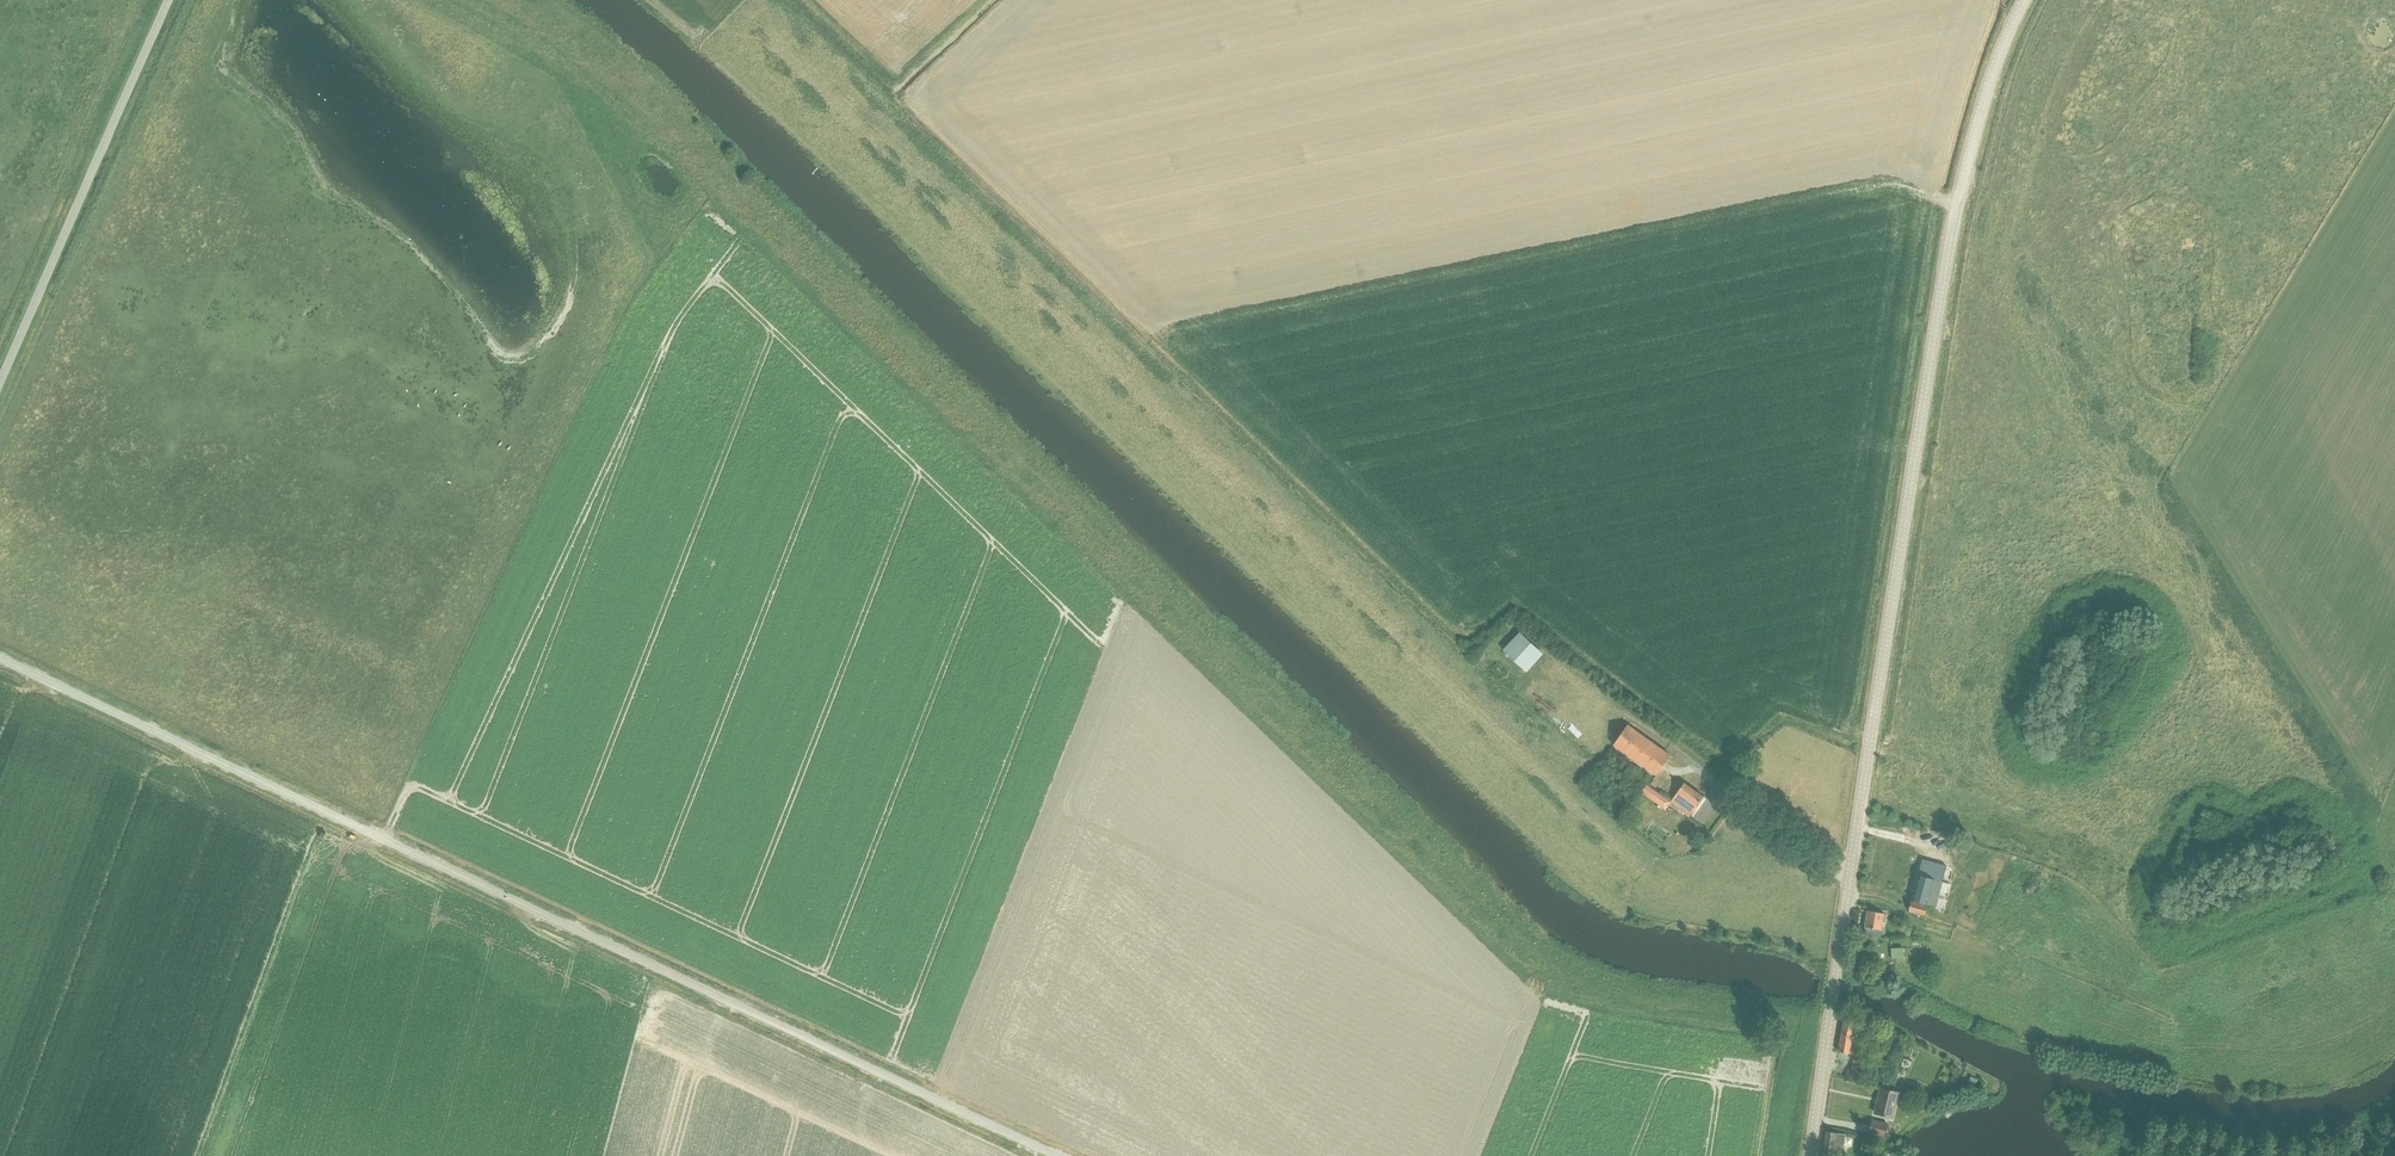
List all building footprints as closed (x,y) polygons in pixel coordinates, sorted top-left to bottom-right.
[(1530,673),(1548,655),(1524,633),(1507,650),(1530,673)] [(1580,740),(1588,732),(1577,721),(1569,729),(1580,740)] [(1657,775),(1671,755),(1628,724),(1614,744),(1657,775)] [(1677,792),(1671,801),(1681,808),(1680,810),(1689,817),(1696,806),(1697,806),(1703,796),(1684,782),(1677,792)] [(1641,792),(1665,809),(1671,801),(1646,784),(1641,792)] [(1922,859),(1908,910),(1924,914),(1926,907),(1935,909),(1946,866),(1922,859)] [(1880,937),(1884,913),(1868,911),(1864,934),(1880,937)] [(1903,947),(1891,948),(1891,960),(1899,959),(1903,959),(1903,947)] [(1844,1017),(1838,1051),(1856,1054),(1858,1044),(1857,1043),(1857,1041),(1855,1040),(1855,1039),(1852,1038),(1853,1030),(1861,1032),(1863,1020),(1844,1017)] [(1853,1064),(1850,1077),(1859,1079),(1860,1072),(1866,1073),(1867,1068),(1853,1064)] [(1955,1070),(1949,1082),(1953,1085),(1959,1072),(1955,1070)] [(1970,1078),(1965,1089),(1971,1092),(1977,1081),(1970,1078)] [(1881,1088),(1875,1112),(1892,1117),(1899,1092),(1881,1088)] [(1873,1119),(1870,1133),(1884,1136),(1887,1123),(1873,1119)] [(1826,1131),(1823,1149),(1843,1152),(1845,1134),(1826,1131)]
